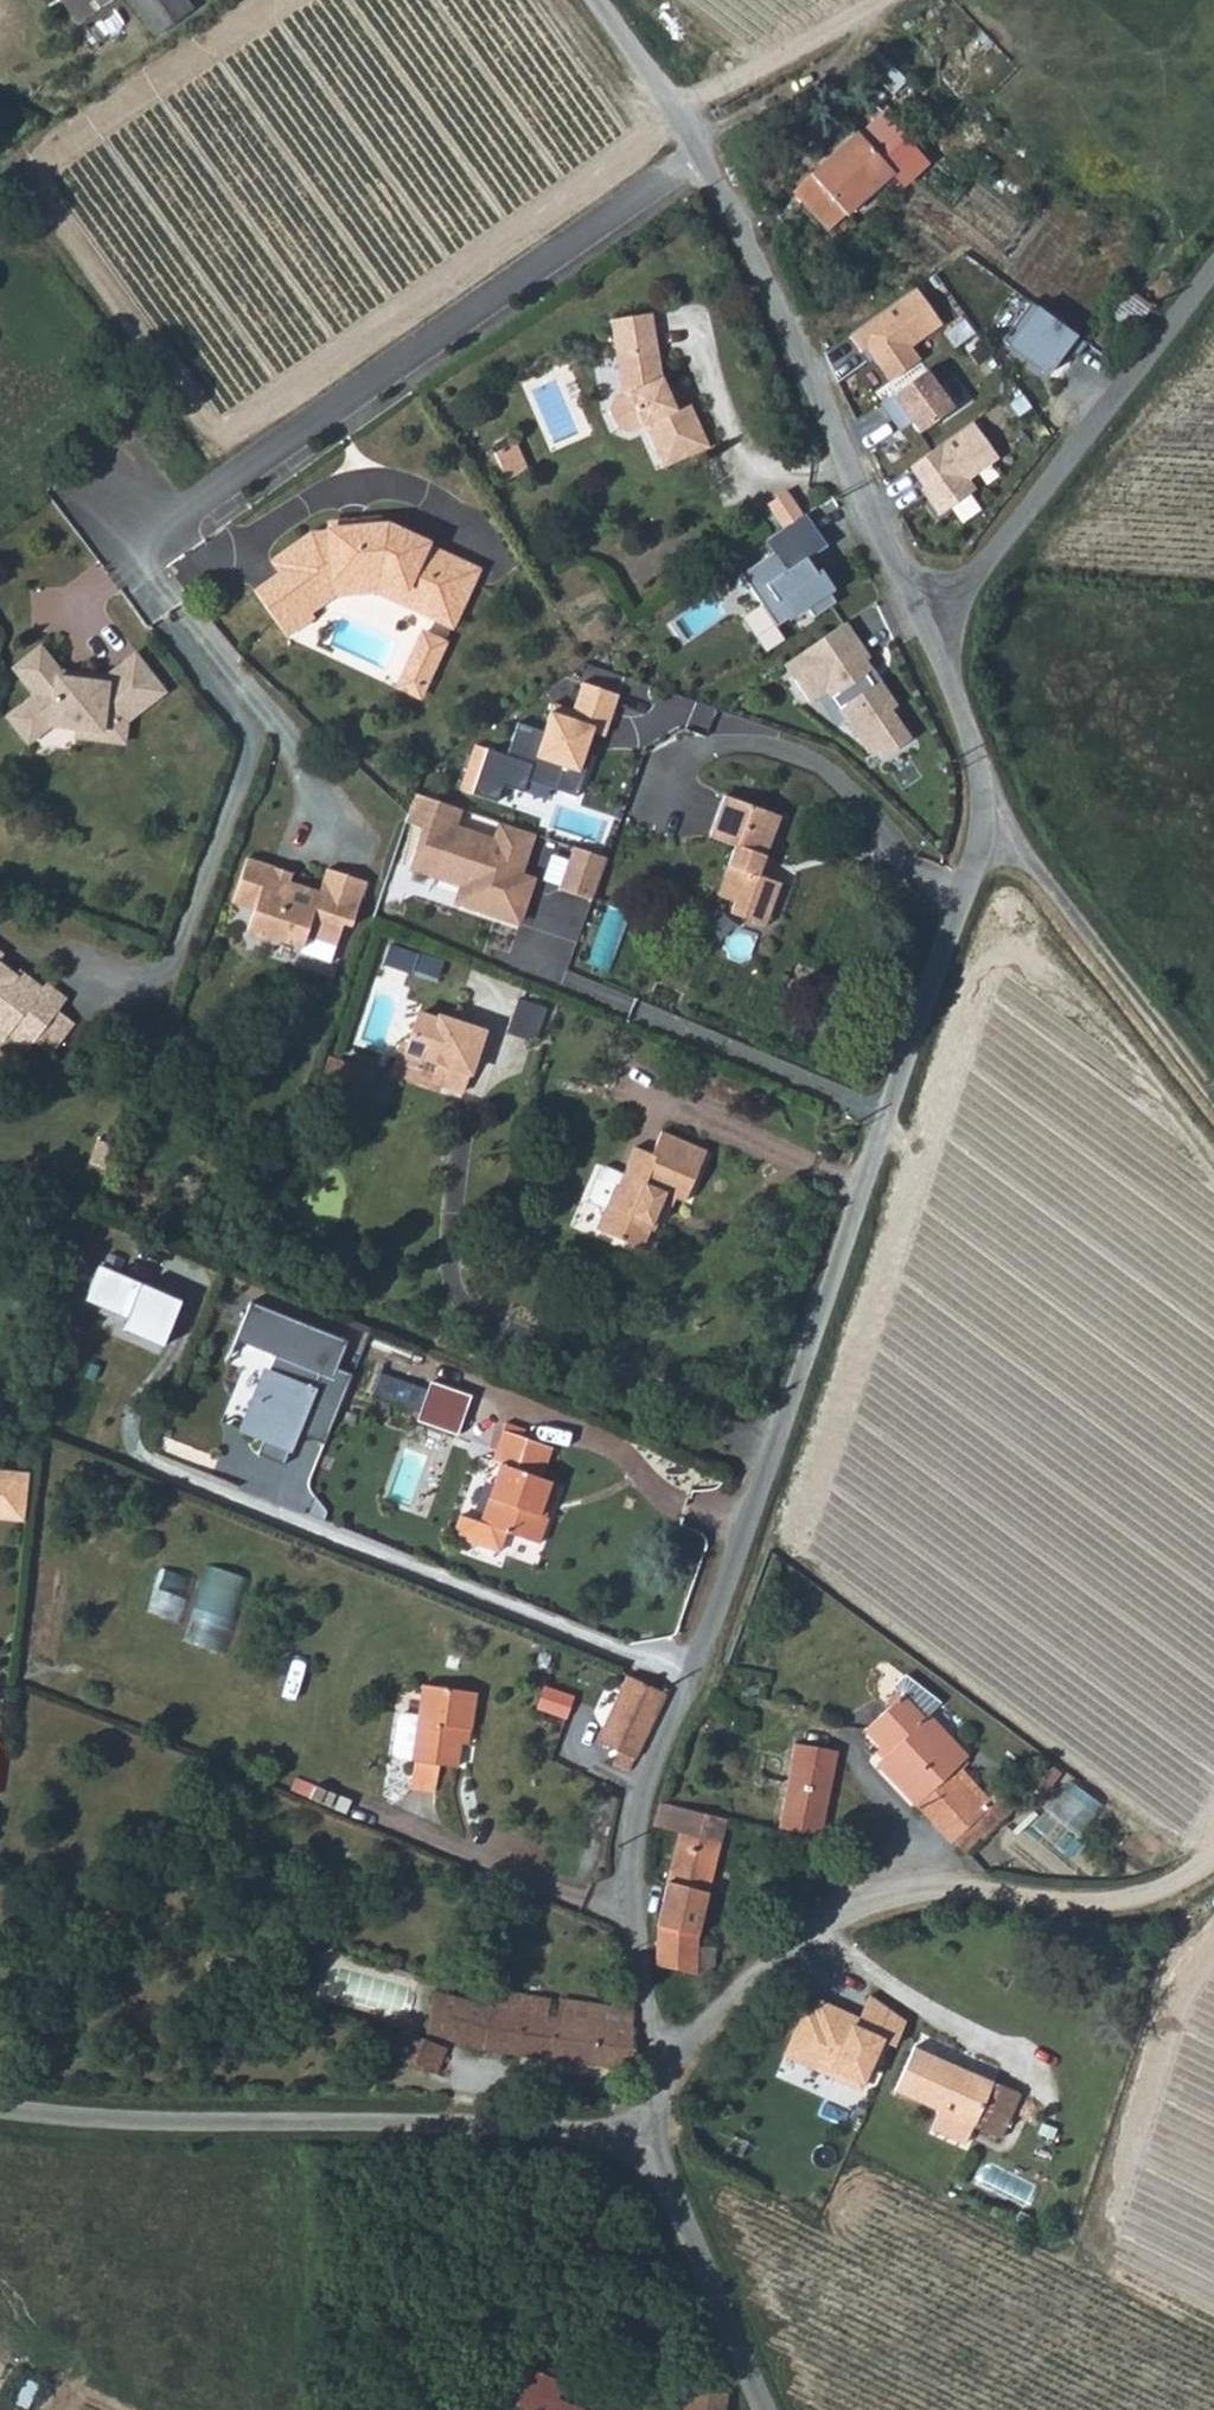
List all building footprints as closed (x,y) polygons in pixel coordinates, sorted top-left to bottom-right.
[(110,0),(60,0),(79,23),(110,0)] [(153,37),(191,11),(184,0),(129,0),(153,37)] [(870,111),(846,132),(880,171),(879,172),(890,185),(915,165),(870,111)] [(816,227),(879,172),(880,171),(846,132),(845,131),(781,187),(816,227)] [(911,280),(847,330),(859,347),(864,343),(889,375),(919,351),(909,339),(939,316),(911,280)] [(1049,373),(1058,361),(1067,348),(1071,351),(1078,356),(1088,341),(1031,301),(1003,340),(1049,373)] [(627,353),(632,388),(617,394),(612,397),(606,411),(614,429),(625,432),(641,424),(661,466),(707,444),(687,402),(673,408),(659,378),(649,312),(607,317),(612,355),(627,353)] [(1067,348),(1058,361),(1062,364),(1071,351),(1067,348)] [(612,355),(617,394),(632,388),(627,353),(612,355)] [(922,362),(877,397),(889,412),(900,403),(909,414),(917,425),(951,399),(922,362)] [(898,423),(909,414),(900,403),(889,412),(898,423)] [(967,414),(907,461),(927,488),(924,491),(938,509),(972,482),(965,472),(994,450),(967,414)] [(501,462),(514,489),(535,478),(522,452),(501,462)] [(765,503),(781,528),(801,515),(785,490),(765,503)] [(823,546),(802,514),(801,515),(781,528),(764,540),(772,552),(739,574),(774,626),(804,606),(811,617),(834,602),(804,558),(823,546)] [(381,527),(381,519),(327,524),(328,532),(381,527)] [(478,571),(441,554),(439,558),(425,552),(427,547),(397,534),(395,538),(382,532),(381,527),(328,532),(329,535),(329,538),(317,547),(314,542),(277,569),(282,576),(255,595),(286,638),(314,618),(311,614),(334,597),(327,586),(333,582),(379,577),(421,597),(415,610),(452,628),(478,571)] [(273,564),(277,569),(314,542),(317,547),(329,538),(329,535),(312,536),(273,564)] [(333,582),(327,586),(334,597),(376,592),(415,610),(421,597),(379,577),(333,582)] [(867,658),(843,622),(794,655),(805,671),(792,680),(807,701),(825,689),(867,753),(877,746),(884,756),(908,740),(888,710),(894,706),(877,682),(872,685),(864,673),(869,670),(863,660),(867,658)] [(445,644),(423,634),(398,687),(420,697),(445,644)] [(39,646),(12,667),(34,694),(6,716),(27,742),(49,724),(75,727),(100,730),(102,716),(125,719),(163,690),(133,653),(104,676),(103,681),(57,676),(58,670),(39,646)] [(781,663),(792,680),(805,671),(794,655),(781,663)] [(58,670),(57,676),(103,681),(104,676),(58,670)] [(100,730),(75,727),(75,735),(123,741),(125,719),(102,716),(100,730)] [(491,748),(481,744),(464,789),(520,809),(526,792),(481,776),(491,748)] [(536,765),(491,748),(481,776),(526,792),(536,765)] [(458,906),(521,925),(548,837),(501,822),(498,833),(468,824),(472,810),(418,794),(409,824),(428,830),(415,872),(463,887),(458,906)] [(754,927),(760,908),(773,912),(782,888),(758,880),(779,821),(724,801),(710,842),(734,851),(717,900),(734,906),(730,919),(754,927)] [(596,900),(611,858),(576,846),(561,888),(596,900)] [(272,863),(250,856),(235,900),(256,907),(249,927),(252,934),(269,939),(274,936),(304,946),(309,934),(338,943),(346,922),(354,924),(369,879),(330,866),(322,890),(292,880),(269,872),(272,863)] [(272,863),(269,872),(292,880),(295,871),(272,863)] [(767,932),(773,912),(760,908),(754,927),(767,932)] [(6,1038),(10,1033),(30,1049),(38,1037),(60,1009),(69,997),(48,981),(45,986),(21,967),(17,972),(0,959),(0,1033),(6,1038)] [(520,998),(511,1032),(538,1040),(547,1006),(520,998)] [(75,1020),(60,1009),(38,1037),(54,1048),(75,1020)] [(434,1081),(466,1092),(486,1032),(442,1017),(440,1020),(422,1014),(409,1052),(440,1063),(434,1081)] [(333,1055),(325,1077),(367,1091),(374,1069),(333,1055)] [(700,1173),(694,1170),(702,1153),(663,1136),(653,1160),(636,1152),(624,1180),(609,1174),(601,1176),(590,1203),(592,1208),(606,1213),(596,1235),(642,1253),(662,1207),(672,1211),(675,1202),(686,1207),(700,1173)] [(708,1155),(702,1153),(694,1170),(700,1173),(708,1155)] [(164,1345),(182,1301),(99,1266),(89,1293),(114,1303),(111,1310),(147,1325),(142,1336),(164,1345)] [(306,1433),(328,1443),(358,1375),(344,1368),(355,1343),(258,1300),(232,1359),(251,1367),(227,1422),(268,1439),(263,1451),(293,1464),(306,1433)] [(377,1396),(416,1410),(424,1388),(385,1374),(377,1396)] [(431,1383),(419,1423),(458,1435),(471,1396),(431,1383)] [(527,1428),(506,1421),(493,1460),(502,1463),(482,1520),(462,1513),(454,1534),(501,1551),(508,1531),(540,1542),(550,1515),(541,1512),(553,1479),(542,1475),(552,1446),(524,1436),(527,1428)] [(0,1468),(0,1495),(5,1495),(3,1516),(23,1518),(29,1471),(0,1468)] [(211,1568),(199,1644),(236,1650),(248,1574),(211,1568)] [(161,1611),(185,1621),(193,1600),(169,1591),(161,1611)] [(628,1770),(666,1690),(629,1675),(599,1740),(619,1750),(613,1763),(628,1770)] [(438,1765),(456,1767),(461,1728),(471,1729),(476,1690),(421,1683),(417,1717),(402,1716),(395,1720),(392,1754),(395,1760),(414,1762),(438,1765)] [(917,1802),(950,1768),(957,1761),(966,1753),(947,1733),(925,1710),(933,1702),(908,1685),(895,1697),(868,1725),(888,1749),(877,1759),(917,1802)] [(752,1713),(734,1710),(731,1726),(749,1730),(752,1713)] [(779,1827),(819,1835),(838,1749),(794,1740),(779,1827)] [(438,1765),(414,1762),(410,1791),(435,1794),(438,1765)] [(995,1796),(985,1804),(950,1768),(917,1802),(952,1838),(954,1836),(967,1850),(1009,1810),(995,1796)] [(696,1972),(699,1944),(700,1932),(726,1816),(659,1799),(654,1822),(679,1828),(657,1916),(656,1961),(696,1972)] [(779,1827),(772,1872),(799,1878),(825,1884),(829,1867),(813,1863),(819,1835),(779,1827)] [(712,1946),(699,1944),(696,1972),(698,1973),(710,1975),(712,1946)] [(483,2048),(519,2052),(524,2009),(487,2005),(435,1987),(427,2029),(483,2048)] [(864,2018),(823,2001),(817,2012),(810,2009),(789,2054),(864,2087),(886,2039),(899,2045),(910,2019),(875,1994),(864,2018)] [(524,2009),(519,2052),(635,2067),(632,2008),(588,2001),(586,2015),(524,2009)] [(433,2072),(446,2043),(401,2026),(391,2054),(433,2072)] [(1000,2082),(919,2048),(900,2093),(944,2111),(976,2126),(1007,2139),(1015,2119),(989,2107),(1000,2082)] [(1000,2082),(989,2107),(1015,2119),(1027,2093),(1000,2082)] [(969,2143),(976,2126),(944,2111),(936,2128),(969,2143)] [(532,2369),(518,2404),(533,2409),(613,2409),(616,2403),(532,2369)] [(729,2391),(687,2386),(684,2409),(726,2409),(729,2391)]
